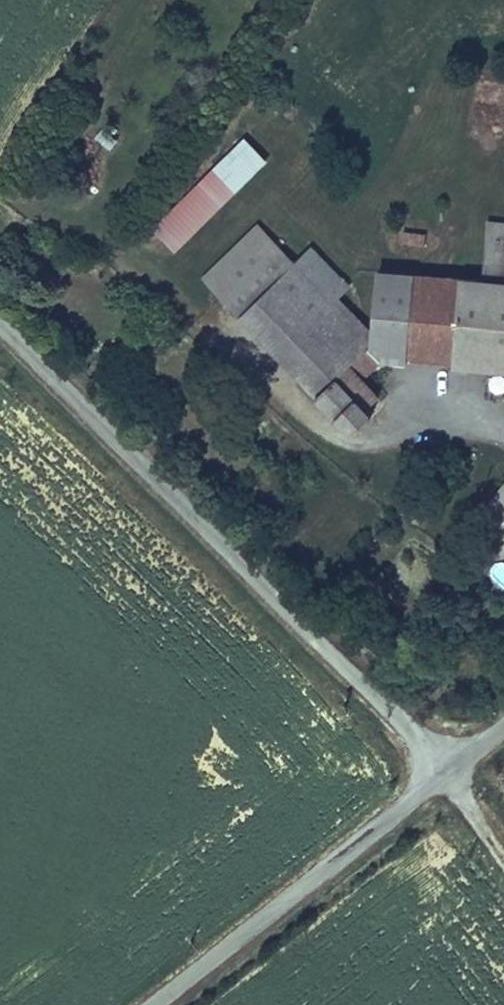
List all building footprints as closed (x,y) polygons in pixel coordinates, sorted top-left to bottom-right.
[(501,121),(503,88),(476,86),(473,119),(501,121)] [(155,225),(177,247),(266,162),(244,140),(155,225)] [(503,371),(503,226),(487,225),(481,284),(407,277),(399,361),(450,366),(452,348),(481,351),(480,369),(503,371)] [(201,280),(218,299),(274,246),(256,227),(201,280)] [(218,299),(237,318),(292,265),(274,246),(218,299)] [(328,301),(345,284),(310,248),(292,265),(328,301)] [(237,318),(304,387),(359,334),(328,301),(292,265),(237,318)] [(382,357),(399,361),(407,277),(375,273),(369,344),(382,357)] [(374,399),(357,381),(382,357),(369,344),(359,334),(304,387),(348,432),(365,416),(361,412),(374,399)] [(450,366),(480,369),(481,351),(452,348),(450,366)] [(470,531),(503,560),(503,491),(470,531)] [(490,575),(503,584),(503,565),(499,561),(490,575)]
